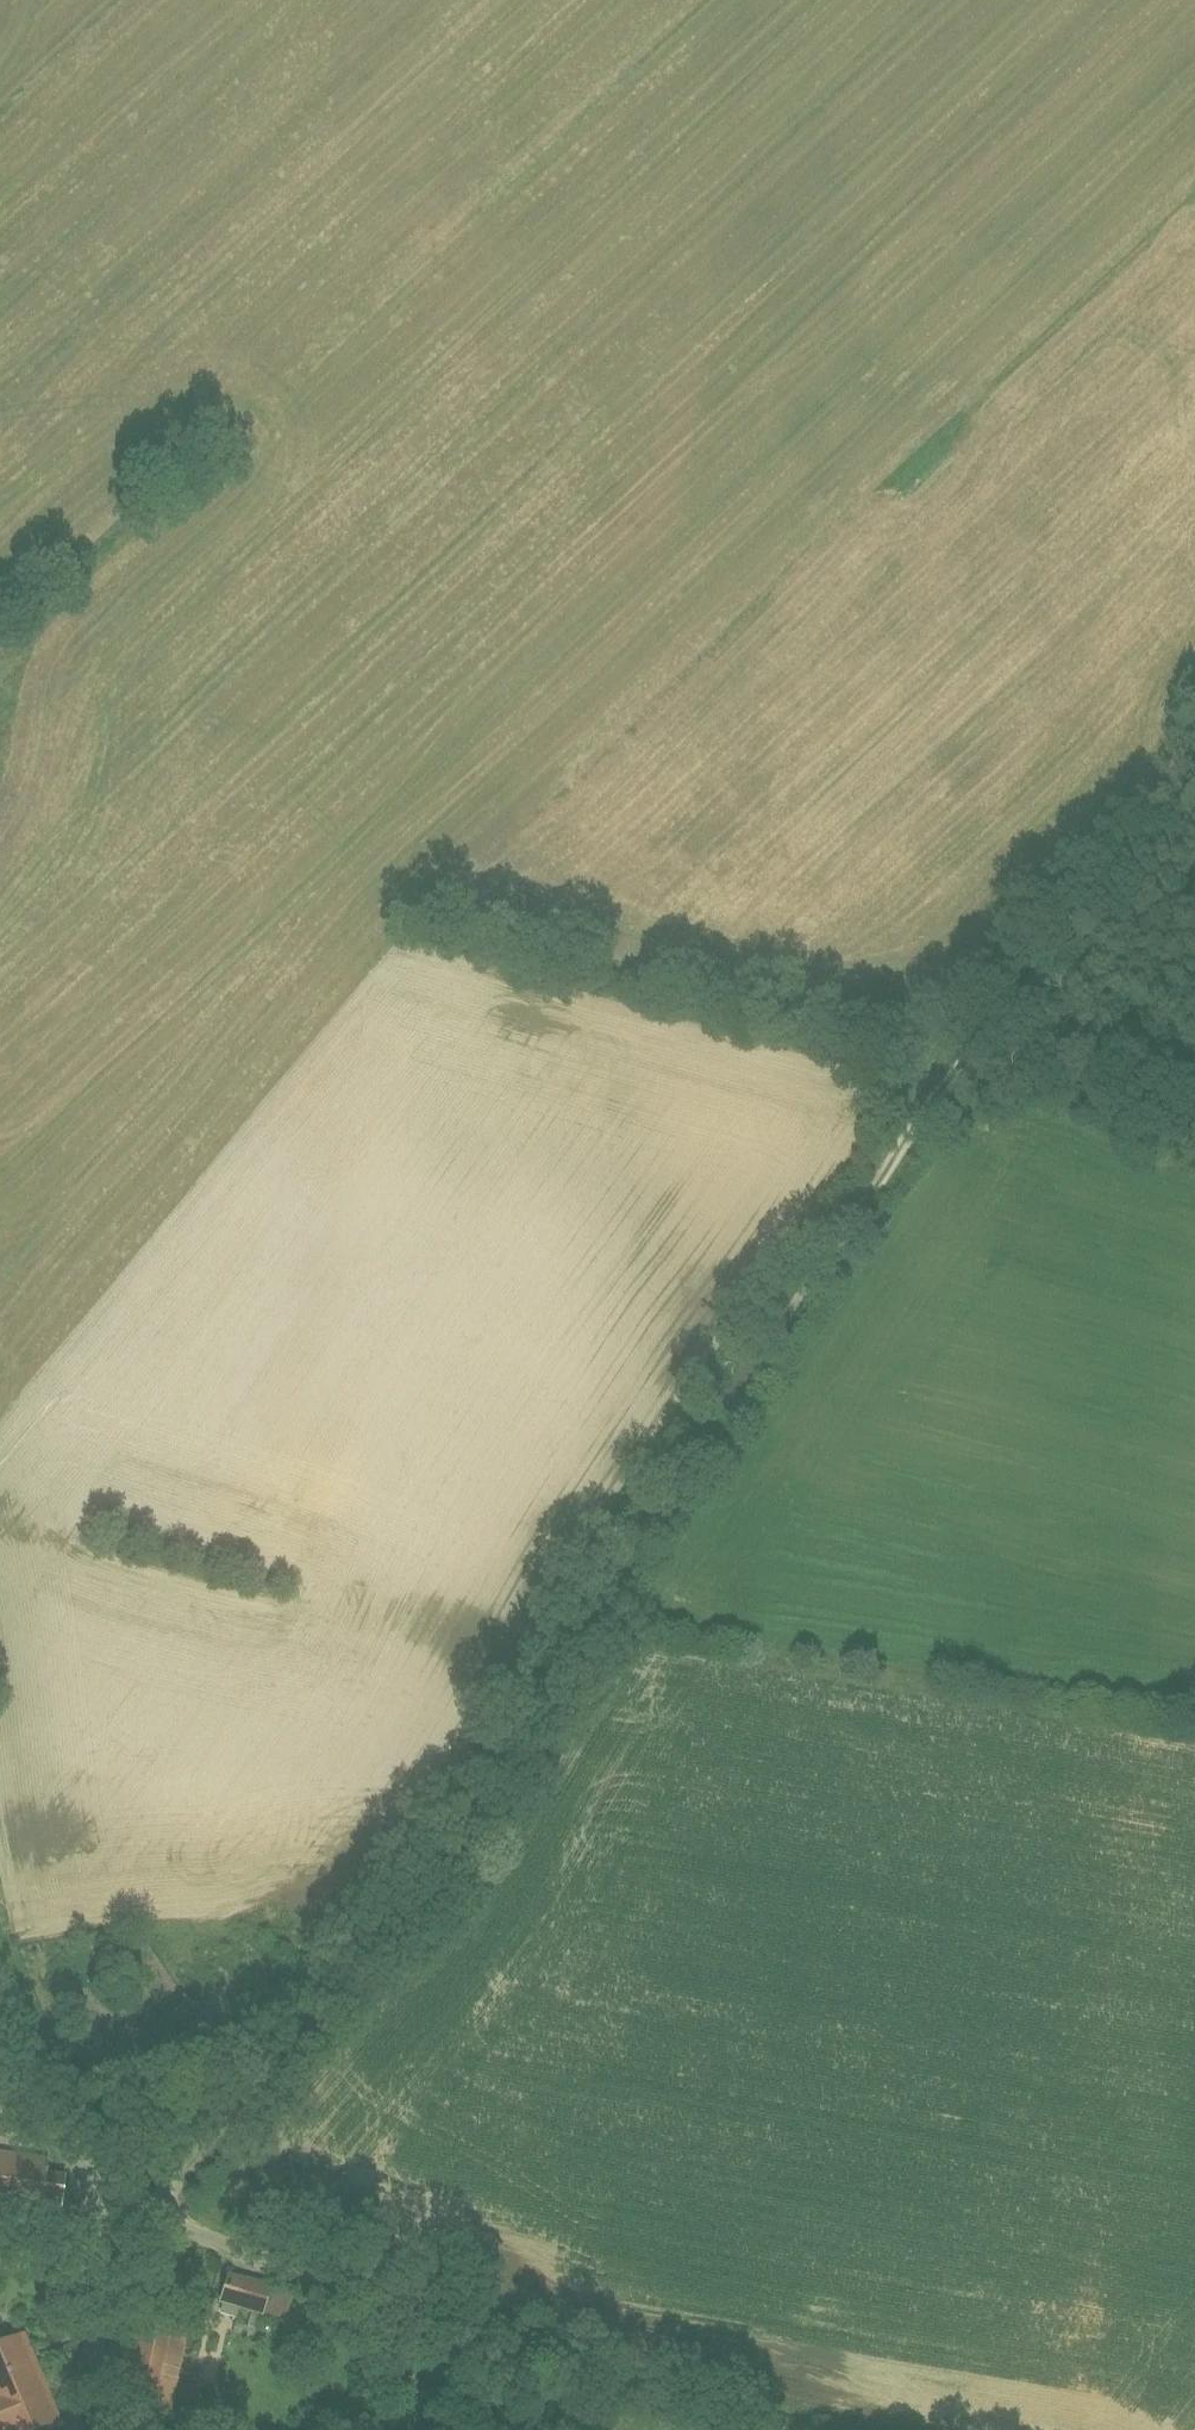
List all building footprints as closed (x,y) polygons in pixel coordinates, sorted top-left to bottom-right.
[(56,2222),(63,2170),(0,2161),(0,2214),(56,2222)] [(219,2282),(209,2322),(257,2334),(267,2294),(219,2282)] [(187,2337),(128,2327),(114,2410),(172,2421),(187,2337)] [(29,2375),(14,2342),(0,2348),(0,2429),(52,2429),(53,2429),(29,2375)]
